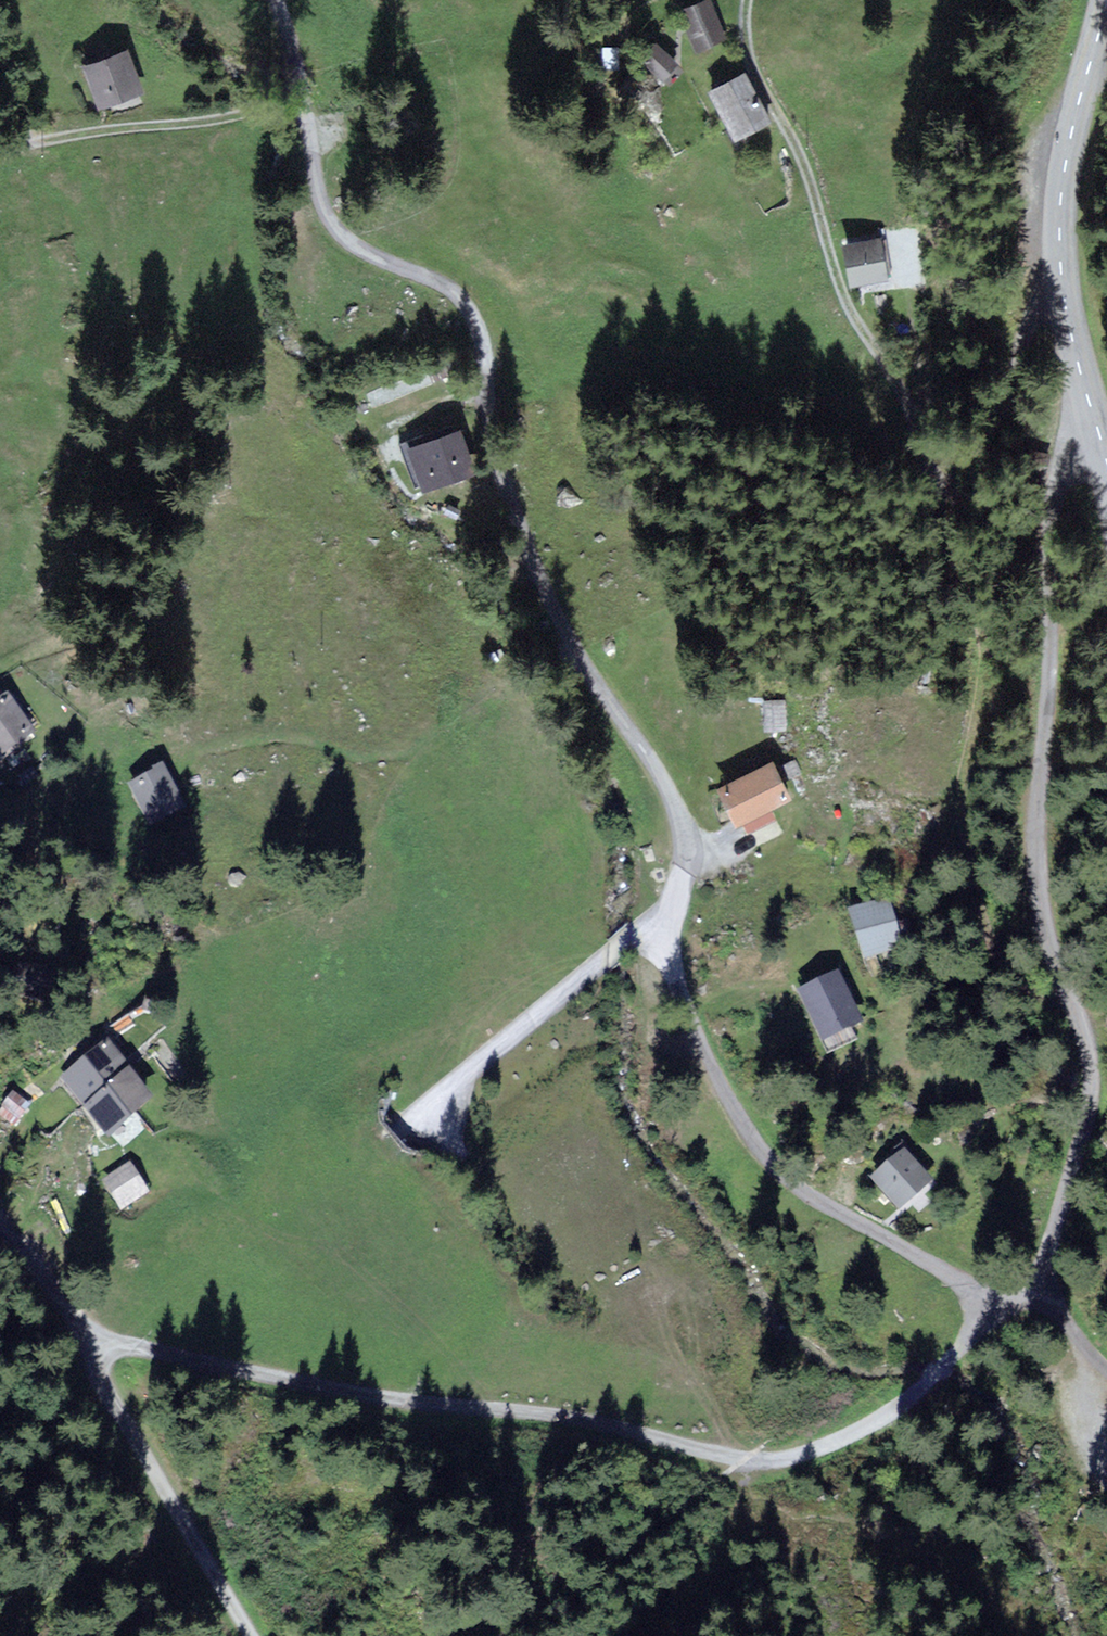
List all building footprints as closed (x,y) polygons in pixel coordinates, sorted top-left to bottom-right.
[(723,39),(708,1),(682,11),(697,49),(723,39)] [(676,64),(657,47),(644,61),(663,78),(676,64)] [(139,95),(125,56),(83,71),(97,110),(139,95)] [(769,122),(745,76),(711,94),(736,140),(769,122)] [(888,281),(881,243),(844,250),(851,288),(888,281)] [(474,474),(461,435),(407,452),(419,492),(474,474)] [(6,701),(0,706),(0,767),(36,738),(6,701)] [(790,800),(771,764),(717,793),(736,829),(790,800)] [(182,811),(159,773),(127,792),(150,830),(182,811)] [(901,953),(887,903),(851,913),(865,963),(901,953)] [(860,1025),(837,978),(799,996),(822,1043),(860,1025)] [(112,1049),(109,1045),(65,1080),(82,1102),(126,1066),(112,1049)] [(152,1102),(129,1075),(88,1108),(110,1136),(152,1102)] [(28,1106),(15,1095),(1,1113),(15,1123),(28,1106)] [(931,1185),(904,1155),(876,1179),(902,1210),(931,1185)] [(149,1195),(129,1169),(106,1186),(125,1212),(149,1195)]
